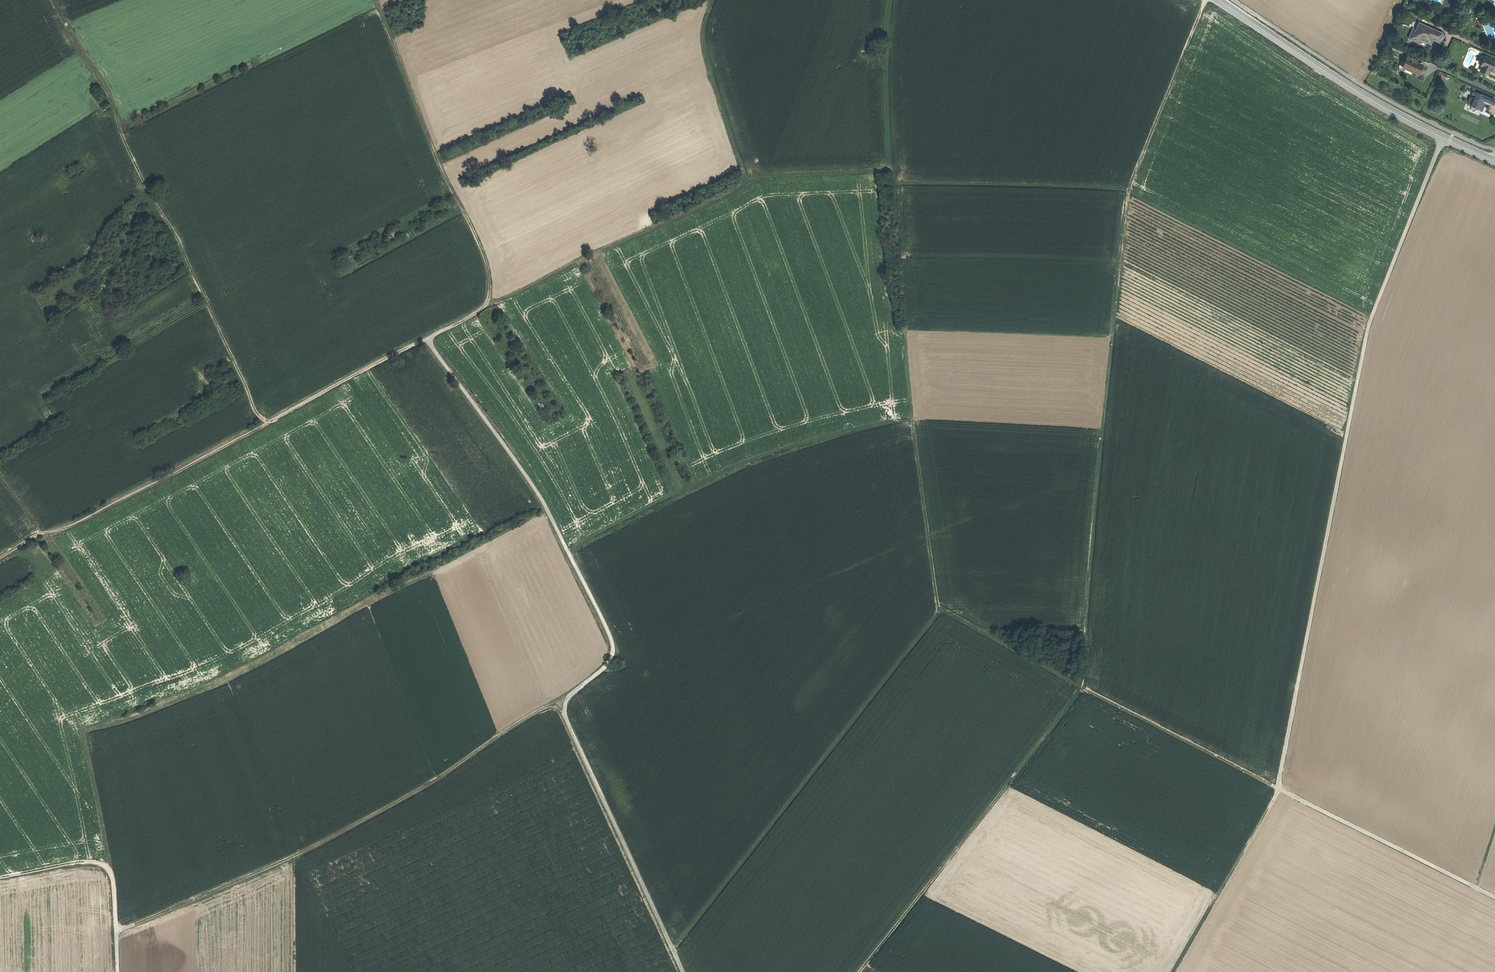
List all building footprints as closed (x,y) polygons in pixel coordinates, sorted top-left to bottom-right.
[(1442,33),(1419,23),(1416,30),(1413,29),(1409,38),(1419,43),(1421,40),(1430,44),(1432,39),(1439,42),(1441,38),(1442,33)] [(1417,60),(1407,56),(1402,67),(1418,74),(1420,70),(1422,65),(1416,62),(1417,60)] [(1485,57),(1481,66),(1482,66),(1480,70),(1486,73),(1488,69),(1490,70),(1494,72),(1494,61),(1485,57)] [(1493,105),(1494,100),(1473,91),(1471,95),(1475,97),(1474,99),(1470,97),(1467,104),(1471,106),(1473,110),(1480,107),(1482,108),(1483,105),(1484,103),(1483,103),(1484,100),(1493,105)]
